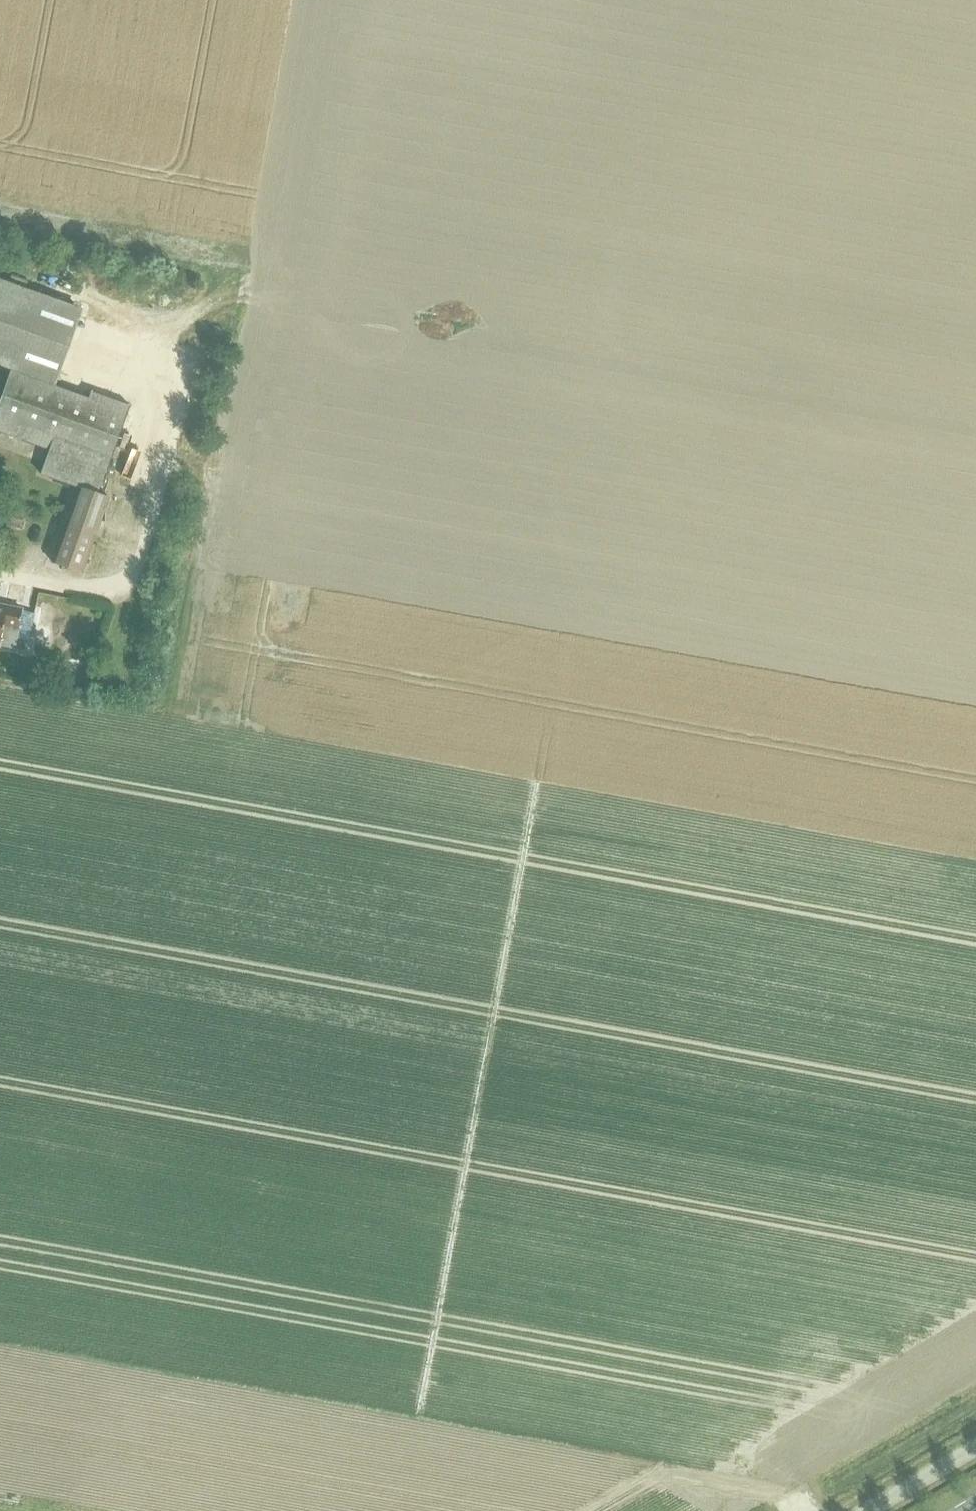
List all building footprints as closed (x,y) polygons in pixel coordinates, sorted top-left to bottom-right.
[(53,385),(80,310),(0,281),(0,366),(53,385)] [(105,469),(127,405),(90,392),(87,399),(13,372),(0,408),(0,432),(48,449),(39,473),(77,487),(51,562),(81,572),(108,497),(96,493),(105,469)] [(21,609),(0,604),(0,644),(13,647),(21,609)]
